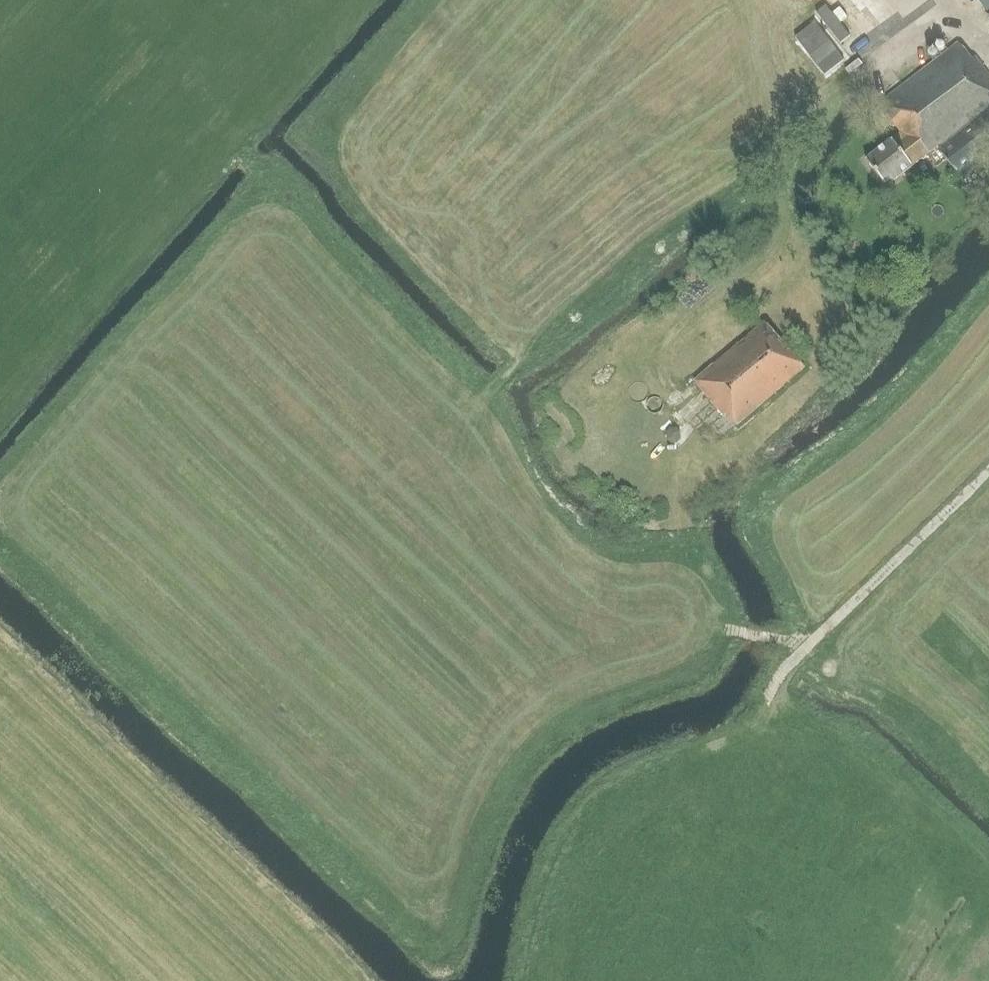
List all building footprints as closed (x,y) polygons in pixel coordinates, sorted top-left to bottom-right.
[(988,13),(988,12),(988,0),(978,0),(988,13)] [(833,14),(826,6),(817,13),(841,43),(851,36),(841,24),(848,18),(840,8),(833,14)] [(796,38),(825,75),(844,60),(815,23),(796,38)] [(960,177),(988,155),(988,84),(988,85),(958,45),(881,104),(902,133),(867,160),(886,186),(938,147),(960,177)] [(737,426),(805,369),(766,322),(696,382),(724,415),(726,413),(737,426)]
